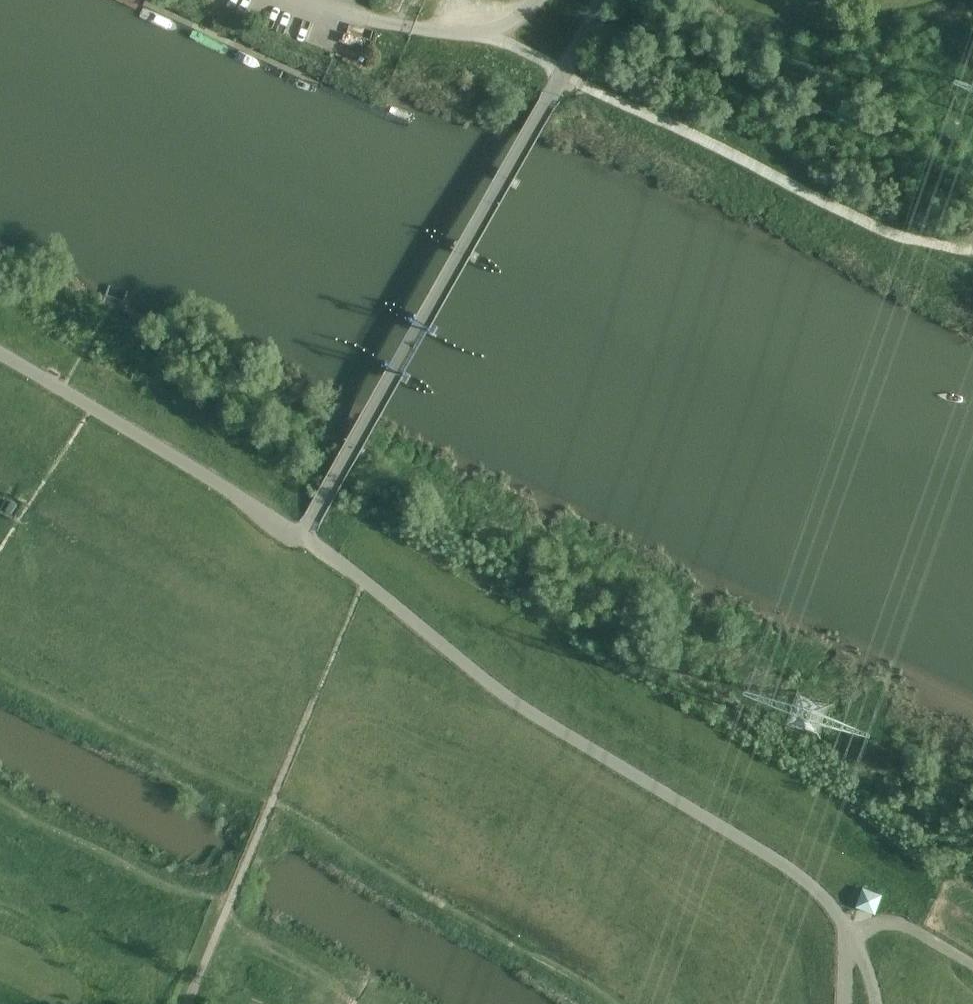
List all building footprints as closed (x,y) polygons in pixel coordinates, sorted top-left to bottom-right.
[(386,7),(398,13),(404,0),(389,0),(386,7)] [(412,376),(385,360),(378,372),(406,387),(412,376)] [(17,506),(11,501),(5,510),(12,514),(17,506)] [(862,888),(855,907),(875,915),(882,895),(862,888)]
